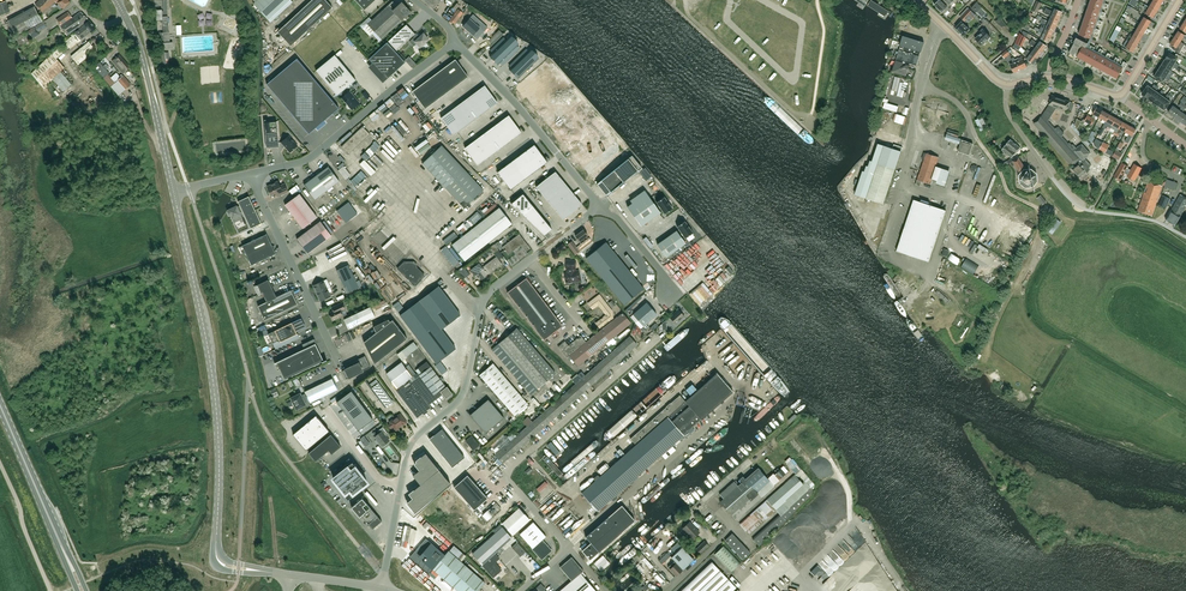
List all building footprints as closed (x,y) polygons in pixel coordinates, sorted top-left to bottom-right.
[(57,0),(39,0),(35,4),(44,13),(52,5),(56,1),(57,0)] [(56,6),(61,10),(63,8),(64,8),(70,2),(68,0),(60,0),(57,2),(59,4),(56,6)] [(255,2),(254,4),(268,20),(289,0),(254,0),(255,2)] [(291,46),(332,7),(326,0),(312,0),(278,31),(291,46)] [(365,10),(376,0),(355,0),(365,10)] [(436,11),(440,6),(437,4),(440,0),(421,0),(433,9),(436,11)] [(891,11),(873,0),(871,0),(868,6),(887,18),(891,11)] [(933,3),(934,4),(937,7),(936,8),(940,11),(941,10),(944,14),(952,6),(950,4),(947,1),(944,3),(941,0),(939,0),(938,1),(937,0),(933,3)] [(1102,11),(1103,6),(1107,8),(1108,4),(1105,3),(1096,0),(1090,0),(1088,7),(1102,11)] [(1149,7),(1157,11),(1161,5),(1153,0),(1149,7)] [(393,1),(392,2),(372,20),(369,17),(360,25),(362,26),(361,27),(369,36),(374,31),(382,39),(411,12),(402,2),(397,6),(393,1)] [(977,2),(971,8),(976,12),(981,7),(977,2)] [(0,5),(0,17),(10,15),(7,3),(0,5)] [(1147,9),(1145,13),(1153,18),(1157,11),(1149,7),(1146,5),(1144,7),(1147,9)] [(35,6),(8,21),(16,36),(43,21),(35,6)] [(1085,15),(1099,20),(1100,15),(1104,16),(1105,13),(1102,11),(1088,7),(1085,15)] [(960,18),(961,18),(965,22),(971,15),(972,16),(974,14),(969,8),(960,18)] [(979,12),(978,13),(982,17),(986,13),(981,8),(979,11),(979,12)] [(1046,8),(1045,10),(1048,11),(1060,17),(1062,12),(1055,8),(1053,11),(1046,8)] [(454,24),(463,13),(458,9),(449,20),(454,24)] [(1050,18),(1058,22),(1060,17),(1048,11),(1045,10),(1043,12),(1051,16),(1050,18)] [(67,35),(89,20),(81,11),(72,17),(68,11),(57,19),(61,25),(60,25),(67,35)] [(481,21),(473,15),(463,26),(473,35),(477,39),(488,27),(481,21)] [(1082,24),(1096,28),(1097,23),(1101,25),(1102,21),(1099,20),(1085,15),(1082,24)] [(1140,23),(1147,27),(1151,21),(1143,17),(1140,23)] [(1000,18),(996,21),(1002,27),(1006,26),(1000,18)] [(1058,22),(1050,18),(1049,21),(1044,19),(1042,18),(1041,20),(1056,27),(1058,22)] [(75,32),(81,40),(96,28),(89,20),(75,32)] [(1041,26),(1053,32),(1056,27),(1041,20),(1040,22),(1042,23),(1041,26)] [(964,35),(970,29),(962,21),(956,28),(964,35)] [(1147,27),(1140,23),(1136,29),(1144,33),(1147,27)] [(1100,30),(1096,28),(1082,24),(1079,33),(1092,38),(1095,32),(1098,33),(1100,30)] [(406,25),(388,41),(397,51),(415,34),(406,25)] [(31,38),(31,39),(40,34),(36,26),(27,31),(27,32),(31,38)] [(1038,31),(1051,37),(1053,32),(1041,26),(1040,29),(1035,27),(1034,29),(1038,31)] [(981,45),(990,36),(983,29),(980,32),(981,33),(975,38),(981,45)] [(1133,35),(1140,39),(1144,33),(1136,29),(1133,35)] [(1051,37),(1038,31),(1037,33),(1042,35),(1041,38),(1049,42),(1051,37)] [(1180,41),(1183,37),(1185,39),(1185,36),(1178,31),(1174,37),(1180,41)] [(81,40),(75,32),(71,35),(72,36),(65,42),(31,73),(45,89),(52,82),(55,81),(59,85),(57,87),(62,92),(64,91),(71,85),(61,71),(65,68),(56,58),(69,47),(70,49),(78,43),(81,40)] [(170,42),(170,32),(164,32),(164,39),(164,43),(164,48),(173,47),(173,42),(170,42)] [(416,35),(410,41),(414,46),(417,44),(420,48),(421,46),(423,48),(425,48),(427,46),(427,44),(425,43),(429,39),(423,33),(419,38),(416,35)] [(1022,46),(1024,41),(1026,37),(1020,33),(1015,43),(1021,46),(1022,46)] [(1130,33),(1126,40),(1137,46),(1140,39),(1133,35),(1130,33)] [(90,41),(93,45),(104,38),(101,34),(90,41)] [(917,65),(924,42),(903,36),(896,59),(917,65)] [(491,54),(500,62),(517,46),(508,37),(506,39),(503,37),(490,50),(493,53),(491,54)] [(1174,37),(1170,43),(1176,48),(1180,41),(1174,37)] [(1078,57),(1086,43),(1077,38),(1069,52),(1078,57)] [(1038,44),(1034,41),(1032,39),(1031,41),(1043,50),(1047,46),(1040,41),(1038,44)] [(1123,46),(1126,48),(1133,52),(1137,46),(1126,40),(1123,46)] [(86,53),(93,47),(89,41),(89,42),(71,56),(78,65),(88,56),(86,53)] [(1037,59),(1043,50),(1031,41),(1029,43),(1035,48),(1031,52),(1027,49),(1026,51),(1037,59)] [(387,79),(405,62),(387,42),(369,59),(387,79)] [(1086,43),(1078,57),(1086,62),(1093,49),(1094,47),(1086,43)] [(1093,49),(1086,62),(1094,66),(1101,54),(1103,50),(1100,48),(1098,52),(1093,49)] [(1004,58),(1006,57),(1010,54),(1007,50),(1001,54),(1004,58)] [(1037,59),(1026,51),(1025,50),(1023,53),(1025,54),(1029,56),(1027,59),(1033,64),(1037,59)] [(529,51),(512,68),(520,76),(537,60),(529,51)] [(1101,54),(1094,66),(1102,70),(1109,58),(1111,54),(1108,53),(1106,56),(1101,54)] [(1165,59),(1178,67),(1179,64),(1176,62),(1178,58),(1169,53),(1165,59)] [(356,80),(335,54),(316,70),(337,95),(356,80)] [(124,73),(130,67),(119,55),(113,60),(118,66),(118,67),(124,73)] [(1020,69),(1016,61),(1015,59),(1014,57),(1011,58),(1013,62),(1010,64),(1014,72),(1020,69)] [(1109,58),(1102,70),(1110,75),(1117,62),(1119,59),(1116,57),(1114,61),(1109,58)] [(297,58),(267,84),(309,134),(339,108),(306,69),(303,65),(297,58)] [(1018,58),(1015,59),(1016,61),(1020,69),(1027,67),(1023,58),(1019,60),(1018,58)] [(412,91),(413,92),(414,93),(424,107),(424,106),(425,108),(455,86),(467,78),(466,78),(468,77),(468,76),(455,59),(454,61),(454,60),(442,69),(412,91)] [(1176,69),(1178,67),(1165,59),(1162,65),(1170,70),(1173,67),(1176,69)] [(24,64),(25,66),(28,71),(33,68),(29,61),(25,64),(24,64)] [(906,64),(896,61),(894,67),(893,66),(892,71),(896,72),(896,73),(906,76),(908,68),(909,69),(910,65),(907,64),(906,64)] [(1117,62),(1110,75),(1117,78),(1120,72),(1122,73),(1127,63),(1123,61),(1122,65),(1117,62)] [(100,62),(94,67),(103,77),(107,74),(107,73),(108,74),(109,73),(100,62)] [(555,70),(550,64),(546,68),(545,67),(541,70),(542,71),(538,74),(540,76),(537,78),(535,76),(525,85),(529,91),(555,70)] [(1174,73),(1170,70),(1162,65),(1158,70),(1167,76),(1169,73),(1173,75),(1174,73)] [(555,79),(559,75),(555,70),(529,91),(534,96),(545,88),(543,86),(546,83),(548,85),(551,82),(552,83),(556,80),(555,79)] [(1167,76),(1158,70),(1154,76),(1163,82),(1165,78),(1169,81),(1171,78),(1167,76)] [(115,82),(108,74),(107,73),(107,74),(103,77),(119,95),(131,84),(123,75),(115,82)] [(571,89),(566,84),(562,87),(561,86),(557,89),(558,91),(555,93),(556,95),(553,97),(552,96),(541,105),(546,110),(571,89)] [(1142,94),(1148,98),(1156,86),(1154,84),(1151,88),(1148,85),(1142,94)] [(498,103),(485,85),(441,118),(454,135),(498,103)] [(1148,98),(1153,102),(1159,93),(1156,91),(1159,87),(1156,86),(1148,98)] [(571,98),(576,95),(571,89),(546,110),(550,116),(561,107),(559,105),(562,103),(564,104),(567,102),(568,103),(572,99),(571,98)] [(1153,102),(1159,106),(1165,97),(1162,95),(1164,91),(1162,90),(1159,93),(1153,102)] [(351,108),(352,109),(359,103),(350,92),(342,98),(347,104),(347,105),(347,107),(348,108),(349,109),(350,109),(351,108)] [(1165,97),(1159,106),(1165,110),(1171,102),(1167,99),(1170,95),(1167,94),(1165,97)] [(1091,165),(1085,158),(1087,157),(1090,153),(1082,144),(1078,146),(1077,148),(1073,144),(1072,145),(1070,142),(1069,143),(1062,136),(1064,133),(1058,127),(1055,128),(1048,120),(1057,107),(1067,110),(1067,109),(1072,111),(1074,103),(1070,101),(1052,95),(1049,104),(1051,105),(1043,118),(1041,116),(1034,123),(1071,165),(1072,164),(1074,167),(1072,169),(1078,176),(1085,170),(1088,173),(1088,172),(1090,169),(1089,168),(1091,165)] [(587,109),(582,103),(578,107),(577,105),(573,109),(574,110),(571,113),(572,115),(569,117),(568,115),(557,124),(562,130),(587,109)] [(1174,117),(1179,110),(1173,106),(1168,112),(1174,117)] [(1084,121),(1088,123),(1091,125),(1094,119),(1093,118),(1095,115),(1099,117),(1103,111),(1096,107),(1093,114),(1091,117),(1087,115),(1084,121)] [(587,118),(592,114),(587,109),(562,130),(566,135),(577,126),(575,124),(578,122),(580,124),(583,121),(584,122),(588,119),(587,118)] [(1179,110),(1174,117),(1181,121),(1185,114),(1179,110)] [(1102,123),(1104,124),(1110,114),(1103,111),(1099,117),(1102,119),(1101,122),(1102,123)] [(899,112),(895,126),(901,127),(905,114),(899,112)] [(1104,124),(1106,126),(1111,128),(1112,125),(1116,118),(1110,114),(1104,124)] [(509,115),(465,148),(478,165),(521,132),(509,115)] [(980,131),(984,129),(988,128),(982,116),(975,120),(980,131)] [(1111,128),(1115,130),(1113,134),(1116,135),(1117,132),(1119,128),(1123,122),(1116,118),(1112,125),(1111,128)] [(279,146),(277,121),(265,122),(267,147),(279,146)] [(603,128),(598,122),(594,126),(593,125),(589,128),(590,129),(586,132),(588,134),(585,136),(584,135),(573,144),(578,149),(603,128)] [(1117,132),(1119,133),(1121,134),(1123,130),(1126,132),(1129,125),(1123,122),(1119,128),(1117,132)] [(1133,136),(1132,136),(1136,129),(1129,125),(1126,132),(1129,134),(1128,137),(1128,138),(1126,141),(1129,142),(1133,136)] [(341,146),(349,154),(370,134),(362,126),(341,146)] [(603,137),(607,134),(603,128),(578,149),(582,155),(593,146),(591,144),(594,142),(596,143),(599,141),(600,142),(604,138),(603,137)] [(963,153),(969,155),(973,144),(967,142),(961,140),(961,139),(957,138),(959,133),(948,129),(945,139),(959,144),(957,151),(963,153)] [(289,136),(281,142),(290,152),(298,146),(289,136)] [(249,153),(248,139),(212,142),(213,157),(249,153)] [(1013,161),(1015,159),(1012,156),(1020,147),(1010,139),(1002,149),(1011,157),(1010,159),(1006,161),(1003,163),(1004,166),(1008,164),(1013,161)] [(619,147),(614,142),(610,145),(609,144),(605,148),(606,149),(603,152),(604,153),(601,156),(600,154),(589,163),(594,168),(619,147)] [(901,151),(884,145),(878,143),(872,161),(870,160),(868,166),(866,165),(864,171),(863,171),(855,194),(866,198),(883,204),(901,151)] [(511,189),(547,162),(534,144),(498,172),(511,189)] [(1109,146),(1107,144),(1105,147),(1103,145),(1101,150),(1105,152),(1109,146)] [(483,189),(442,145),(422,163),(464,208),(483,189)] [(619,157),(624,153),(619,147),(594,168),(598,174),(609,165),(607,163),(610,161),(612,163),(615,160),(616,161),(620,158),(619,157)] [(1118,163),(1123,155),(1116,151),(1111,159),(1118,163)] [(930,184),(931,179),(936,166),(939,157),(924,152),(922,158),(924,159),(917,179),(915,184),(920,186),(922,181),(930,184)] [(632,155),(597,184),(607,196),(638,170),(639,171),(642,168),(640,165),(632,155)] [(1019,157),(1015,159),(1013,161),(1019,171),(1021,170),(1024,174),(1023,175),(1023,176),(1023,180),(1023,181),(1026,183),(1030,183),(1031,183),(1034,180),(1034,176),(1034,175),(1033,175),(1031,172),(1030,172),(1026,172),(1026,173),(1025,173),(1023,169),(1025,168),(1019,157)] [(1122,162),(1114,176),(1121,180),(1125,172),(1129,174),(1128,176),(1135,180),(1142,168),(1135,164),(1131,170),(1128,168),(1129,166),(1122,162)] [(339,181),(328,166),(304,184),(315,199),(339,181)] [(945,169),(936,166),(931,179),(937,181),(936,184),(940,185),(945,187),(951,171),(945,169)] [(555,171),(536,187),(563,220),(582,204),(555,171)] [(642,181),(649,175),(646,172),(640,179),(642,181)] [(1178,183),(1167,179),(1164,186),(1176,190),(1178,183)] [(278,181),(267,186),(271,195),(276,193),(278,197),(288,191),(284,184),(280,186),(278,181)] [(1148,181),(1143,196),(1138,211),(1152,215),(1162,185),(1148,181)] [(658,205),(656,206),(647,193),(627,207),(641,226),(660,212),(662,211),(665,214),(673,208),(664,197),(656,202),(658,205)] [(285,205),(303,228),(318,217),(300,194),(285,205)] [(552,229),(523,194),(511,204),(544,235),(552,229)] [(1046,201),(1043,197),(1041,194),(1037,198),(1042,204),(1046,201)] [(1180,194),(1166,219),(1175,225),(1182,213),(1185,206),(1185,197),(1180,194)] [(1163,195),(1158,205),(1166,208),(1170,198),(1163,195)] [(243,219),(241,214),(243,212),(251,228),(262,223),(249,196),(238,201),(240,205),(237,207),(237,206),(228,210),(229,211),(228,211),(229,215),(230,214),(234,223),(243,219)] [(914,199),(896,251),(928,261),(946,210),(914,199)] [(500,207),(452,245),(465,261),(512,223),(500,207)] [(1055,218),(1046,229),(1053,234),(1061,222),(1055,218)] [(320,221),(297,239),(308,254),(332,236),(320,221)] [(685,238),(693,232),(685,221),(677,226),(679,229),(677,231),(657,244),(666,257),(686,243),(681,237),(683,235),(685,238)] [(580,241),(588,235),(584,230),(575,236),(580,241)] [(242,245),(240,247),(243,253),(245,252),(251,265),(267,258),(276,254),(266,234),(242,245)] [(528,245),(519,234),(502,247),(508,255),(521,245),(523,248),(528,245)] [(580,251),(572,241),(567,244),(576,255),(580,251)] [(586,258),(599,274),(624,304),(644,288),(642,286),(606,242),(586,258)] [(490,247),(494,254),(499,250),(494,244),(490,247)] [(566,247),(563,244),(556,249),(559,253),(566,247)] [(659,251),(656,253),(665,267),(668,265),(659,251)] [(957,266),(961,260),(951,254),(947,261),(957,266)] [(482,280),(484,278),(502,264),(497,256),(482,267),(479,263),(470,270),(475,276),(480,272),(481,274),(479,275),(482,280)] [(576,261),(566,260),(566,268),(568,268),(567,273),(565,274),(565,277),(564,278),(565,281),(566,282),(566,283),(567,283),(569,283),(572,283),(573,282),(581,280),(579,271),(575,271),(576,261)] [(398,268),(414,285),(424,275),(417,267),(417,264),(414,262),(404,262),(398,268)] [(336,270),(347,293),(362,286),(360,280),(356,281),(348,265),(336,270)] [(463,279),(470,274),(465,267),(458,272),(463,279)] [(507,292),(544,340),(563,326),(526,278),(507,292)] [(946,288),(948,282),(942,279),(940,286),(946,288)] [(255,286),(259,294),(263,292),(267,302),(258,306),(265,320),(298,304),(291,290),(277,297),(268,280),(255,286)] [(317,293),(327,288),(324,281),(313,285),(317,293)] [(441,329),(460,315),(439,286),(400,315),(436,363),(456,348),(441,329)] [(327,288),(317,293),(320,301),(331,296),(327,288)] [(612,311),(599,294),(588,303),(593,309),(598,305),(606,315),(596,323),(600,328),(613,317),(612,311)] [(375,305),(376,309),(386,304),(384,301),(375,305)] [(647,302),(633,314),(643,326),(657,314),(647,302)] [(336,310),(329,313),(333,321),(343,315),(341,311),(346,309),(343,303),(334,306),(336,310)] [(348,317),(344,319),(349,329),(362,322),(375,316),(370,307),(358,313),(351,316),(349,317),(348,317)] [(679,309),(670,317),(676,324),(685,316),(679,309)] [(586,342),(570,356),(578,366),(606,343),(612,338),(631,323),(623,313),(586,342)] [(284,338),(285,340),(297,334),(296,332),(306,327),(301,318),(268,334),(273,343),(284,338)] [(376,332),(364,342),(375,364),(407,338),(393,320),(390,322),(389,319),(373,327),(376,332)] [(667,330),(666,320),(659,326),(660,333),(663,330),(667,330)] [(255,330),(256,339),(268,337),(267,328),(255,330)] [(492,349),(531,395),(538,389),(556,373),(517,328),(492,349)] [(628,329),(618,338),(620,340),(630,331),(628,329)] [(567,358),(570,356),(586,342),(581,335),(568,345),(565,341),(558,346),(567,358)] [(637,344),(630,336),(616,348),(624,357),(637,344)] [(397,354),(402,361),(407,357),(407,356),(418,347),(413,341),(397,354)] [(277,362),(285,379),(322,361),(322,362),(327,360),(327,359),(324,361),(316,344),(275,363),(275,364),(277,362)] [(624,357),(616,348),(608,355),(616,364),(624,357)] [(616,364),(608,355),(600,362),(607,371),(616,364)] [(365,356),(352,362),(353,364),(348,366),(349,368),(342,371),(346,379),(371,367),(365,356)] [(734,357),(731,359),(737,365),(740,363),(734,357)] [(402,362),(386,373),(397,388),(395,389),(417,418),(431,407),(430,405),(426,400),(434,395),(420,377),(413,382),(410,378),(412,376),(402,362)] [(592,369),(599,378),(607,371),(600,362),(592,369)] [(528,404),(493,363),(479,375),(515,416),(528,404)] [(431,366),(419,375),(420,377),(434,395),(439,391),(440,390),(446,399),(453,394),(447,386),(446,387),(445,386),(431,366)] [(584,377),(591,385),(599,378),(592,369),(584,377)] [(700,405),(725,382),(717,373),(692,396),(700,405)] [(576,384),(583,392),(591,385),(584,377),(576,384)] [(310,402),(338,389),(332,378),(305,391),(308,397),(307,397),(305,393),(301,395),(300,394),(292,398),(292,399),(291,400),(294,406),(295,405),(297,409),(305,405),(305,403),(309,401),(307,399),(308,398),(310,402)] [(685,401),(701,420),(733,392),(725,382),(700,405),(692,396),(685,401)] [(386,408),(394,402),(379,383),(371,389),(386,408)] [(583,392),(576,384),(568,391),(575,399),(583,392)] [(337,402),(358,430),(373,419),(352,390),(337,402)] [(568,391),(559,398),(567,407),(575,399),(568,391)] [(668,417),(684,435),(701,420),(685,401),(680,395),(631,439),(636,445),(652,430),(668,417)] [(551,405),(559,414),(567,407),(559,398),(551,405)] [(470,415),(486,433),(504,417),(488,399),(470,415)] [(543,412),(551,421),(559,414),(551,405),(543,412)] [(551,421),(543,412),(535,419),(543,428),(551,421)] [(400,414),(390,422),(391,423),(389,425),(388,426),(390,428),(391,428),(393,427),(396,430),(407,422),(400,414)] [(293,434),(306,450),(329,431),(316,415),(293,434)] [(652,430),(669,448),(684,435),(668,417),(652,430)] [(527,427),(535,435),(543,428),(535,419),(527,427)] [(389,441),(389,440),(382,431),(385,429),(383,427),(378,431),(379,432),(378,434),(375,437),(377,439),(376,440),(376,442),(377,443),(378,444),(379,443),(382,446),(386,443),(387,443),(388,442),(389,441)] [(522,431),(529,440),(535,435),(527,427),(522,431)] [(429,440),(430,439),(452,467),(465,457),(442,429),(428,440),(429,440)] [(620,459),(637,476),(669,448),(652,430),(636,445),(620,459)] [(529,440),(522,431),(511,441),(518,450),(529,440)] [(329,450),(332,454),(341,446),(331,434),(309,453),(316,461),(329,450)] [(472,435),(465,441),(473,450),(480,445),(472,435)] [(364,436),(359,439),(365,447),(369,444),(364,436)] [(518,450),(511,441),(510,442),(508,439),(501,446),(510,457),(518,450)] [(495,455),(502,464),(510,457),(501,446),(497,449),(499,451),(495,455)] [(451,480),(426,449),(416,457),(420,461),(414,466),(416,469),(413,471),(421,481),(409,490),(413,495),(408,499),(415,508),(451,480)] [(563,474),(547,455),(544,455),(543,458),(559,477),(563,474)] [(796,474),(794,475),(767,499),(768,500),(740,524),(744,529),(748,534),(754,529),(775,509),(781,515),(766,529),(753,539),(758,545),(776,529),(785,520),(812,494),(812,490),(814,488),(814,484),(805,472),(801,468),(793,458),(791,459),(789,457),(785,461),(787,463),(786,463),(796,474)] [(613,465),(629,483),(631,485),(638,478),(637,476),(620,459),(613,465)] [(683,461),(662,480),(666,485),(688,466),(683,461)] [(333,478),(348,497),(367,482),(352,463),(333,478)] [(616,495),(629,483),(613,465),(600,477),(598,475),(597,475),(594,478),(594,479),(595,481),(582,493),(598,511),(612,498),(613,500),(614,500),(617,497),(617,496),(616,495)] [(758,468),(745,479),(743,476),(739,480),(742,483),(738,486),(734,481),(720,494),(724,499),(720,502),(736,520),(774,486),(774,485),(779,480),(785,474),(781,469),(779,470),(778,468),(775,471),(767,478),(758,468)] [(488,498),(467,475),(454,487),(474,510),(488,498)] [(643,504),(665,486),(660,481),(638,499),(643,504)] [(548,495),(540,501),(543,504),(550,497),(548,495)] [(362,498),(351,507),(359,516),(361,515),(372,529),(382,521),(362,498)] [(622,505),(609,516),(586,537),(591,543),(582,551),(590,560),(635,521),(622,505)] [(519,529),(529,519),(519,508),(502,523),(508,529),(513,534),(519,529)] [(553,523),(563,513),(560,511),(551,521),(553,523)] [(447,530),(450,525),(444,521),(441,526),(447,530)] [(542,559),(552,550),(542,540),(546,536),(533,522),(520,534),(533,548),(542,559)] [(682,529),(692,539),(699,532),(690,522),(682,529)] [(462,526),(469,533),(471,531),(464,524),(462,526)] [(494,577),(495,577),(496,577),(498,575),(498,574),(498,573),(501,570),(494,562),(497,560),(493,555),(512,538),(502,527),(472,553),(494,577)] [(848,544),(852,540),(845,532),(841,535),(848,544)] [(732,533),(725,540),(743,559),(750,553),(732,533)] [(445,555),(426,538),(410,557),(429,573),(433,569),(458,590),(477,590),(485,582),(449,550),(445,555)] [(705,541),(696,549),(700,554),(709,545),(705,541)] [(731,572),(741,563),(724,545),(714,554),(731,572)] [(682,547),(671,556),(683,569),(694,559),(682,547)] [(601,571),(610,563),(603,555),(594,563),(601,571)] [(572,581),(560,590),(596,590),(584,577),(586,576),(583,572),(584,571),(572,557),(560,567),(572,581)] [(645,557),(633,569),(648,585),(661,573),(645,557)] [(817,559),(806,569),(810,573),(821,563),(817,559)] [(682,570),(674,561),(668,567),(676,576),(682,570)] [(712,562),(681,590),(732,590),(736,587),(712,562)] [(798,574),(802,578),(807,574),(804,570),(798,574)]
